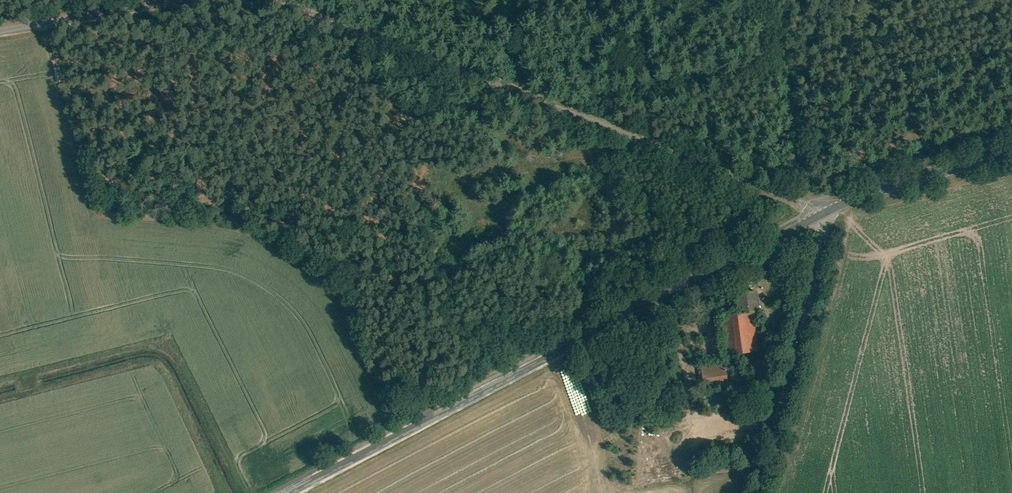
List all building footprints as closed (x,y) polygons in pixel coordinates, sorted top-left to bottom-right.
[(712,311),(714,351),(749,349),(747,309),(755,308),(754,288),(725,290),(726,310),(712,311)] [(691,358),(694,383),(720,380),(717,355),(691,358)]
